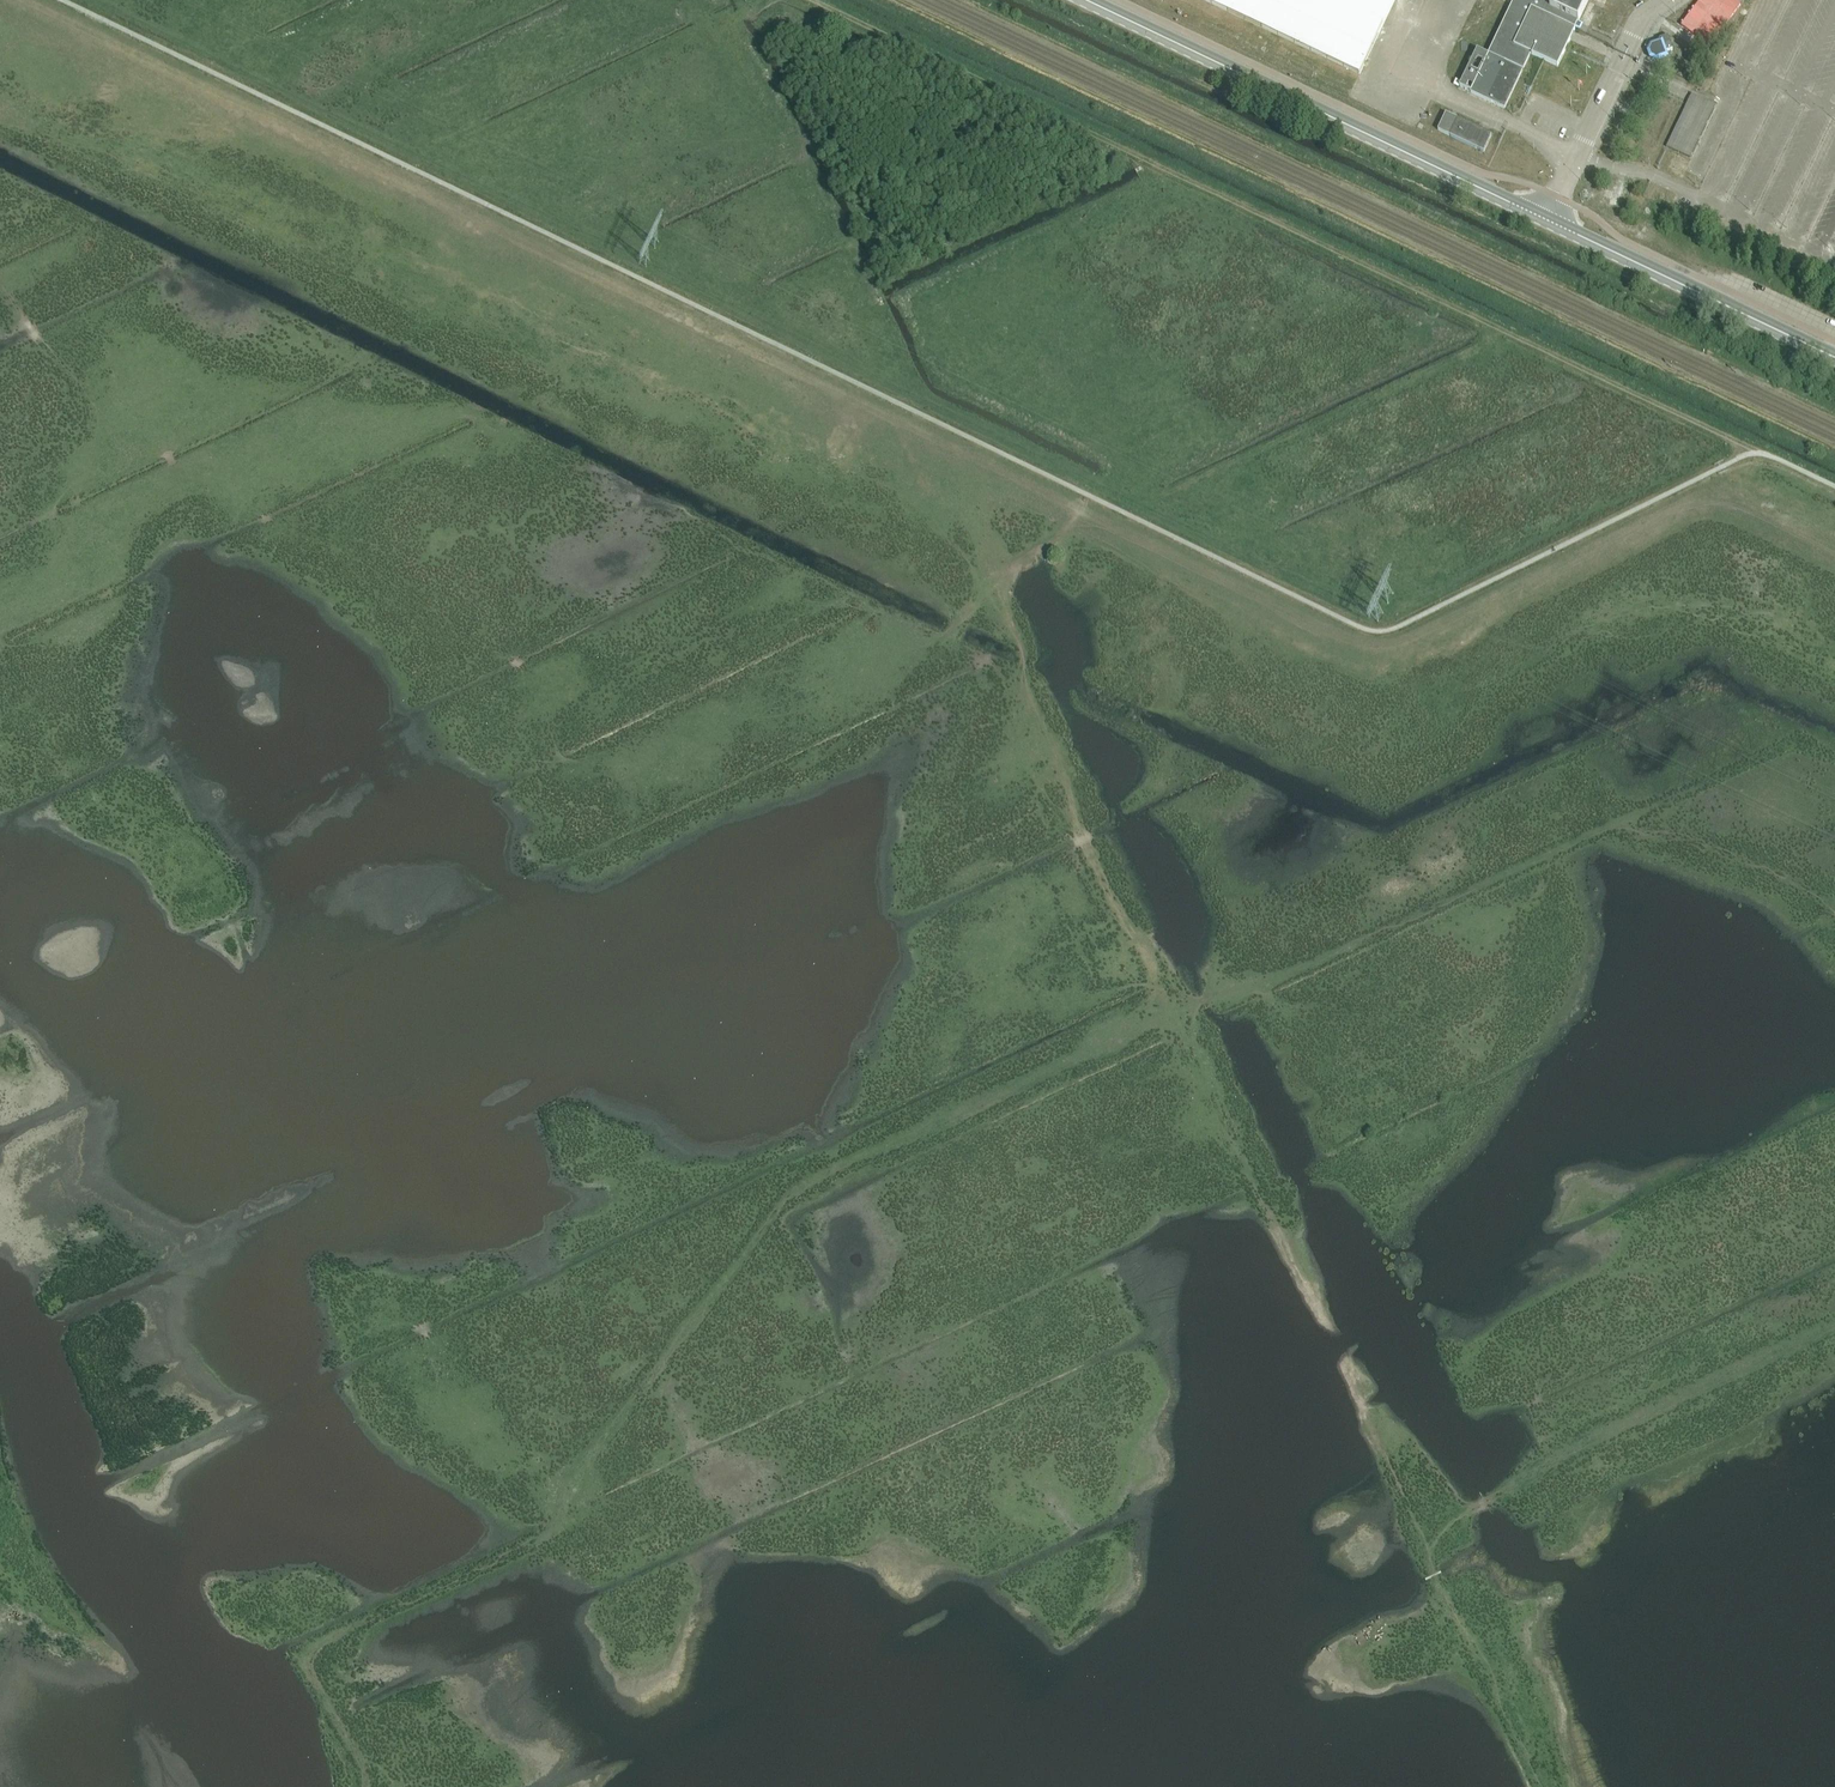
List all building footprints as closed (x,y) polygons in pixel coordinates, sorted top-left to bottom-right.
[(1650,49),(1647,55),(1649,60),(1655,63),(1665,60),(1663,56),(1671,53),(1666,39),(1658,42),(1656,47),(1650,49)] [(1694,93),(1671,146),(1696,156),(1718,103),(1694,93)] [(1442,132),(1490,149),(1496,131),(1449,114),(1442,132)]
